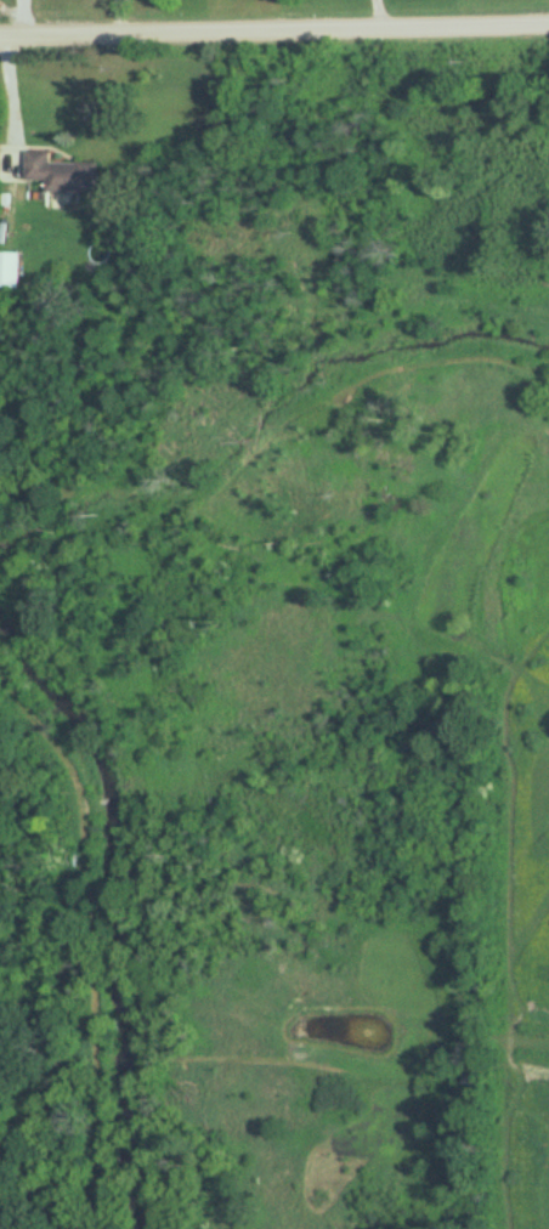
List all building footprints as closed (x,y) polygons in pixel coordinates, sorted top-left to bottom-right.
[(50,153),(26,152),(26,182),(47,182),(47,191),(98,191),(98,163),(50,162),(50,153)] [(19,252),(0,252),(0,288),(19,288),(19,252)]
